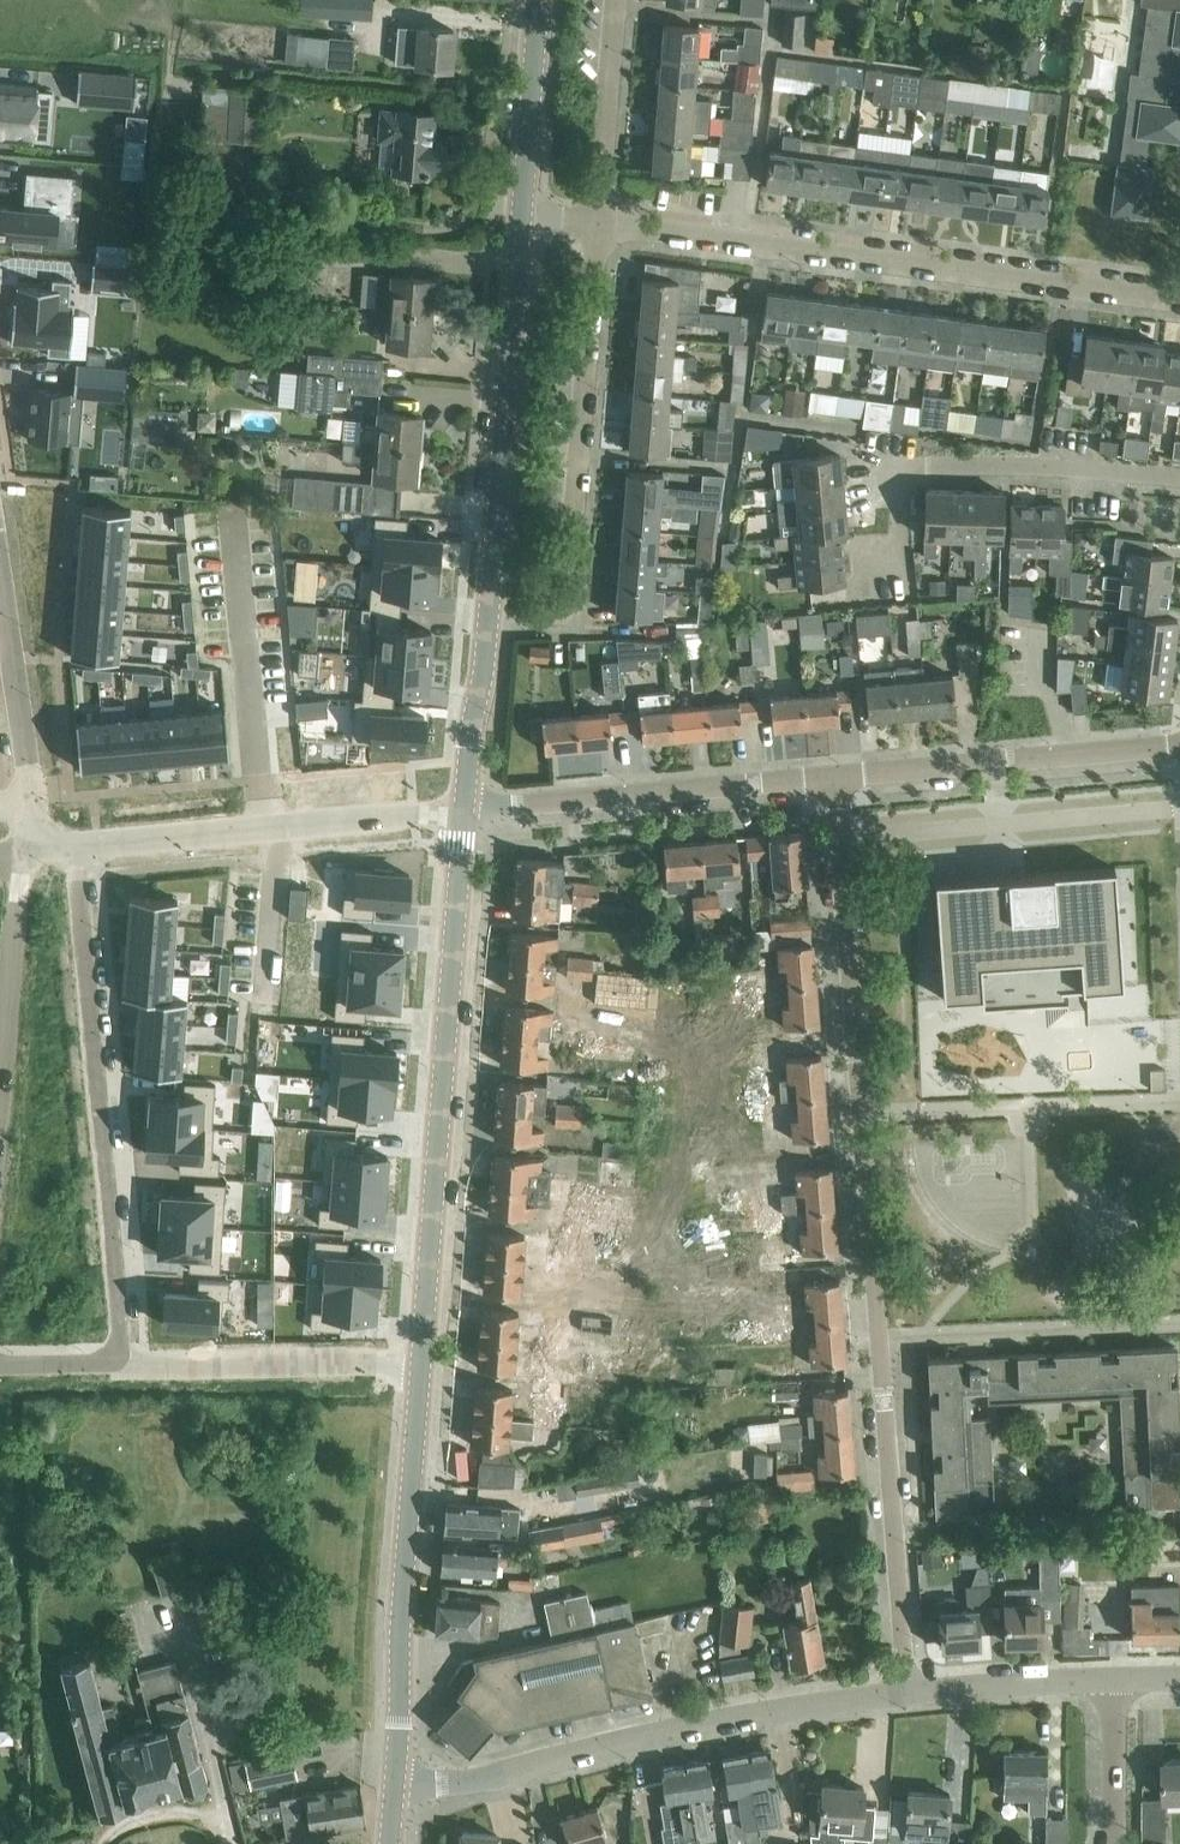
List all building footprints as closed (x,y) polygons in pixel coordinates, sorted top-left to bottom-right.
[(304,15),(371,19),(372,0),(305,0),(304,15)] [(740,12),(749,13),(762,15),(763,0),(741,0),(740,12)] [(771,4),(784,5),(818,8),(818,0),(771,0),(771,2),(771,4)] [(871,11),(885,13),(887,0),(872,0),(871,11)] [(1110,212),(1147,217),(1154,167),(1145,166),(1149,137),(1179,142),(1179,0),(1140,0),(1140,3),(1148,4),(1139,74),(1131,73),(1128,97),(1123,134),(1119,163),(1116,163),(1113,188),(1110,212)] [(803,13),(784,11),(782,43),(801,45),(803,13)] [(663,25),(661,55),(696,58),(699,28),(663,25)] [(416,66),(426,66),(450,68),(453,29),(420,27),(419,28),(397,27),(395,63),(416,65),(416,66)] [(285,64),(315,67),(353,70),(356,38),(288,33),(285,64)] [(722,47),(721,60),(737,61),(760,62),(761,45),(738,44),(738,48),(722,47)] [(971,44),(968,71),(984,73),(987,46),(971,44)] [(696,58),(661,55),(659,84),(694,87),(696,58)] [(773,87),(807,92),(811,60),(777,56),(773,87)] [(945,69),(960,70),(962,59),(946,57),(945,69)] [(837,64),(811,60),(807,92),(808,92),(810,79),(835,83),(837,64)] [(737,61),(734,90),(756,91),(760,62),(737,61)] [(853,85),(863,86),(866,67),(855,66),(853,85)] [(894,71),(866,67),(863,86),(876,88),(874,103),(889,105),(891,90),(894,71)] [(79,71),(76,103),(135,108),(137,76),(79,71)] [(894,71),(890,103),(917,107),(921,74),(894,71)] [(921,74),(917,107),(944,110),(946,97),(946,98),(949,78),(921,74)] [(977,82),(949,78),(946,98),(973,101),(972,113),(977,82)] [(1004,85),(977,82),(972,113),(1000,117),(1001,105),(1004,85)] [(34,142),(36,115),(51,116),(53,92),(38,91),(38,87),(0,84),(0,139),(34,142)] [(204,84),(201,137),(260,141),(263,88),(204,84)] [(694,87),(659,84),(656,113),(711,117),(712,100),(693,98),(694,87)] [(1032,89),(1004,85),(1001,105),(1029,108),(1032,89)] [(1062,93),(1032,89),(1029,108),(1059,112),(1062,93)] [(756,91),(734,90),(731,118),(754,120),(756,91)] [(380,138),(377,167),(394,169),(394,170),(403,171),(427,174),(428,167),(442,168),(444,140),(430,139),(432,111),(408,109),(398,109),(398,111),(382,110),(380,138)] [(656,113),(654,141),(689,144),(690,131),(710,133),(711,117),(692,116),(670,114),(656,113)] [(907,148),(908,134),(857,131),(856,145),(907,148)] [(752,148),(753,136),(721,134),(720,146),(752,148)] [(783,134),(780,152),(770,150),(765,185),(794,189),(801,136),(783,134)] [(801,138),(794,189),(821,193),(828,142),(801,138)] [(689,144),(654,141),(651,170),(701,174),(702,157),(689,156),(689,144)] [(856,146),(828,142),(821,193),(849,197),(856,146)] [(720,146),(719,160),(735,161),(733,177),(749,179),(752,148),(720,146)] [(883,149),(856,146),(849,197),(877,200),(883,149)] [(911,153),(883,149),(877,200),(904,204),(911,153)] [(938,157),(911,153),(904,204),(931,208),(938,157)] [(966,160),(938,157),(931,208),(959,211),(966,160)] [(993,164),(966,160),(959,211),(987,215),(993,164)] [(993,164),(987,215),(1015,219),(1022,168),(993,164)] [(1049,171),(1022,168),(1015,219),(1042,222),(1049,171)] [(0,229),(0,231),(0,240),(54,245),(57,216),(71,217),(75,176),(29,172),(26,209),(2,207),(1,223),(0,223),(0,229)] [(163,230),(149,230),(149,248),(163,248),(163,230)] [(93,263),(90,291),(132,295),(134,266),(93,263)] [(643,277),(640,307),(676,310),(697,311),(699,284),(701,269),(658,263),(657,278),(643,277)] [(144,267),(142,289),(158,290),(161,267),(144,265),(144,267)] [(376,288),(375,308),(431,313),(434,278),(410,276),(392,275),(378,274),(376,288)] [(14,303),(11,342),(48,345),(47,355),(70,357),(75,301),(70,301),(60,300),(60,291),(71,292),(72,280),(52,279),(52,288),(18,286),(16,303),(14,303)] [(795,295),(767,292),(760,340),(788,344),(795,295)] [(788,349),(815,352),(823,299),(795,295),(788,344),(788,349)] [(850,303),(823,299),(815,352),(843,356),(845,338),(850,303)] [(877,307),(850,303),(845,338),(873,342),(877,307)] [(640,307),(638,336),(673,339),(675,322),(714,325),(714,327),(740,330),(741,314),(697,311),(676,310),(640,307)] [(906,310),(877,307),(873,342),(874,342),(872,358),(899,362),(906,310)] [(375,308),(373,328),(388,329),(386,344),(404,345),(428,347),(431,313),(375,308)] [(933,314),(906,310),(899,362),(926,366),(933,314)] [(933,314),(926,366),(954,369),(961,318),(933,314)] [(989,321),(961,318),(955,366),(982,370),(989,321)] [(1016,325),(989,321),(982,370),(1009,373),(1016,325)] [(1044,329),(1016,325),(1009,373),(1038,377),(1044,329)] [(1069,362),(1066,386),(1065,392),(1090,396),(1092,383),(1105,385),(1111,338),(1087,335),(1083,364),(1069,362)] [(638,336),(636,364),(683,368),(682,370),(696,370),(697,359),(684,359),(684,357),(672,356),(673,339),(638,336)] [(1137,341),(1111,338),(1105,385),(1120,387),(1117,406),(1128,408),(1137,341)] [(1163,345),(1137,341),(1128,408),(1140,409),(1140,406),(1153,408),(1155,392),(1156,392),(1161,351),(1162,351),(1163,345)] [(730,342),(729,353),(734,353),(732,372),(733,372),(746,373),(748,344),(743,343),(738,343),(730,342)] [(1155,392),(1153,408),(1150,430),(1162,431),(1166,400),(1179,402),(1179,400),(1179,353),(1162,351),(1161,351),(1156,392),(1155,392)] [(87,352),(86,364),(104,366),(105,353),(87,352)] [(308,353),(307,372),(382,377),(383,359),(308,353)] [(32,388),(28,438),(80,443),(84,396),(124,400),(127,368),(104,366),(86,364),(76,363),(74,392),(32,388)] [(636,364),(633,393),(669,396),(670,378),(682,379),(682,370),(683,368),(636,364)] [(214,382),(214,369),(199,369),(199,382),(214,382)] [(297,406),(297,408),(332,410),(333,405),(346,406),(347,391),(380,394),(382,377),(307,372),(305,372),(300,372),(297,406)] [(729,393),(729,400),(736,401),(743,402),(746,373),(733,372),(731,393),(729,393)] [(806,389),(785,387),(782,414),(806,416),(808,406),(804,406),(806,389)] [(811,391),(808,410),(835,413),(838,394),(811,391)] [(770,394),(751,392),(749,410),(768,412),(770,394)] [(668,408),(669,396),(633,393),(631,422),(666,425),(671,425),(671,424),(682,425),(683,409),(668,408)] [(865,398),(838,394),(835,413),(863,417),(865,398)] [(865,398),(863,417),(864,417),(863,426),(867,426),(889,429),(893,402),(865,398)] [(720,399),(717,429),(732,430),(736,402),(720,399)] [(906,403),(893,402),(889,429),(918,433),(919,423),(903,421),(906,403)] [(921,405),(919,425),(947,428),(949,409),(921,405)] [(187,411),(134,409),(133,440),(186,442),(187,411)] [(977,412),(949,409),(947,428),(974,432),(977,412)] [(1015,417),(1004,416),(1001,435),(1030,439),(1034,413),(1016,411),(1015,417)] [(344,418),(342,440),(344,440),(344,442),(419,448),(421,415),(378,412),(377,425),(360,424),(361,419),(344,418)] [(1004,416),(977,412),(974,432),(1001,435),(1004,416)] [(631,422),(628,451),(664,454),(666,425),(631,422)] [(703,439),(702,457),(730,459),(732,430),(717,429),(704,428),(703,439)] [(780,430),(765,428),(766,447),(781,446),(780,430)] [(1127,437),(1125,456),(1128,456),(1145,459),(1145,457),(1147,457),(1148,447),(1149,440),(1140,439),(1127,437)] [(1117,441),(1100,439),(1099,452),(1116,455),(1117,441)] [(373,477),(372,483),(370,512),(375,513),(398,515),(401,479),(416,480),(419,448),(344,442),(342,461),(373,463),(373,477)] [(842,480),(839,454),(774,461),(776,486),(794,484),(794,485),(842,480)] [(662,473),(627,470),(625,500),(679,504),(680,487),(661,485),(662,473)] [(701,479),(700,504),(721,507),(724,481),(725,475),(702,473),(701,476),(701,479)] [(292,504),(291,506),(323,509),(325,479),(294,476),(292,504)] [(844,505),(842,480),(794,485),(796,497),(777,499),(778,511),(844,505)] [(952,489),(926,488),(923,555),(935,556),(936,537),(950,537),(952,489)] [(977,490),(952,489),(950,537),(964,538),(963,556),(975,556),(974,573),(975,573),(977,490)] [(1002,491),(977,490),(975,573),(985,574),(986,538),(1000,539),(1002,491)] [(671,504),(625,500),(622,529),(657,532),(659,515),(671,515),(671,504)] [(1037,504),(1011,504),(1009,570),(1020,571),(1021,552),(1035,552),(1037,504)] [(1063,505),(1037,504),(1035,552),(1048,553),(1048,572),(1070,572),(1070,571),(1071,540),(1062,540),(1063,505)] [(847,531),(844,505),(778,511),(779,522),(798,520),(799,533),(840,531),(847,531)] [(83,506),(81,532),(128,536),(130,510),(83,506)] [(721,508),(702,506),(698,534),(717,537),(721,508)] [(184,514),(174,515),(176,530),(186,529),(184,514)] [(745,516),(738,515),(733,515),(729,537),(741,539),(745,516)] [(375,516),(371,564),(373,564),(373,562),(436,567),(436,568),(437,569),(440,538),(406,536),(407,519),(375,516)] [(622,529),(620,557),(655,560),(657,532),(622,529)] [(799,533),(774,535),(775,547),(794,545),(795,560),(801,559),(843,556),(842,547),(840,531),(799,533)] [(81,532),(79,556),(126,560),(128,536),(81,532)] [(698,535),(696,563),(715,564),(717,537),(698,535)] [(1145,539),(1117,535),(1112,560),(1124,562),(1122,577),(1170,582),(1173,557),(1143,553),(1145,539)] [(720,565),(719,567),(731,566),(734,540),(729,541),(722,541),(720,565)] [(188,550),(178,551),(179,565),(189,565),(188,550)] [(79,556),(77,581),(124,585),(126,560),(79,556)] [(845,581),(843,556),(795,560),(796,573),(778,575),(779,587),(821,583),(845,581)] [(666,574),(668,561),(620,557),(618,586),(653,590),(654,573),(666,574)] [(370,607),(369,608),(400,611),(402,594),(434,596),(434,590),(438,590),(439,572),(436,572),(436,568),(436,567),(373,562),(373,564),(370,607)] [(189,565),(179,565),(180,580),(190,579),(189,565)] [(1070,572),(1070,596),(1085,597),(1086,570),(1071,570),(1070,572)] [(1170,582),(1122,577),(1104,575),(1102,586),(1121,589),(1119,602),(1167,608),(1170,582)] [(77,581),(75,606),(122,609),(124,585),(77,581)] [(964,585),(957,585),(957,597),(957,600),(965,600),(975,599),(975,584),(964,585)] [(618,586),(615,615),(662,619),(664,591),(653,590),(618,586)] [(1034,593),(1008,592),(1009,612),(1033,616),(1034,593)] [(716,593),(701,593),(700,604),(715,604),(716,593)] [(192,600),(182,600),(184,615),(194,614),(192,600)] [(1070,605),(1068,630),(1088,632),(1090,608),(1090,606),(1070,605)] [(75,606),(73,630),(120,634),(122,609),(75,606)] [(362,607),(360,627),(368,627),(366,654),(429,659),(429,655),(432,655),(434,636),(431,636),(431,630),(399,628),(400,611),(369,608),(370,607),(362,607)] [(861,615),(857,615),(859,635),(890,632),(889,612),(861,615)] [(1109,633),(1108,637),(1174,646),(1177,621),(1177,619),(1154,616),(1129,613),(1127,627),(1110,625),(1109,633)] [(194,614),(184,615),(185,630),(195,629),(194,614)] [(821,616),(799,618),(802,648),(824,645),(821,616)] [(921,655),(918,618),(906,619),(909,656),(921,655)] [(919,618),(918,618),(921,655),(934,654),(931,619),(919,620),(919,618)] [(287,650),(327,651),(327,628),(288,627),(287,650)] [(73,630),(71,656),(118,659),(120,634),(73,630)] [(1108,637),(1095,635),(1094,646),(1124,650),(1123,663),(1171,670),(1174,646),(1108,637)] [(661,658),(661,642),(616,639),(619,660),(619,668),(638,668),(638,659),(661,658)] [(957,643),(960,674),(979,673),(976,641),(957,643)] [(549,647),(530,645),(528,659),(547,661),(549,647)] [(197,650),(187,651),(188,666),(198,665),(197,650)] [(362,699),(362,700),(393,703),(395,686),(427,688),(429,659),(366,654),(362,699)] [(852,655),(839,656),(840,674),(853,673),(853,672),(852,655)] [(703,656),(690,657),(694,688),(706,687),(703,656)] [(1071,682),(1075,658),(1058,656),(1057,691),(1071,690),(1070,682),(1071,682)] [(619,660),(602,662),(605,697),(622,695),(619,668),(619,660)] [(1107,662),(1104,686),(1120,688),(1168,695),(1171,670),(1123,663),(1107,662)] [(764,663),(752,664),(753,682),(766,681),(764,663)] [(753,682),(752,664),(739,665),(740,683),(753,682)] [(181,665),(181,675),(195,677),(196,666),(181,665)] [(922,665),(922,666),(926,713),(956,710),(952,675),(923,678),(922,665)] [(196,666),(195,677),(210,678),(211,668),(196,666)] [(926,713),(922,666),(893,668),(894,681),(898,716),(926,713)] [(83,667),(82,677),(97,678),(98,668),(83,667)] [(98,668),(97,678),(112,679),(112,669),(98,668)] [(894,681),(893,668),(864,671),(868,719),(898,716),(894,681)] [(133,671),(132,681),(146,682),(147,672),(133,671)] [(147,672),(146,682),(161,683),(162,673),(147,672)] [(1070,682),(1071,690),(1073,712),(1087,711),(1085,681),(1071,682),(1070,682)] [(851,707),(849,689),(804,694),(806,724),(839,721),(838,708),(851,707)] [(675,737),(672,708),(670,690),(638,694),(640,711),(627,712),(628,728),(641,727),(642,741),(675,737)] [(806,724),(804,694),(757,698),(759,716),(771,714),(773,728),(806,724)] [(327,698),(296,700),(297,718),(328,715),(327,698)] [(355,699),(351,741),(388,744),(388,746),(405,748),(405,745),(422,746),(425,716),(393,714),(393,703),(362,700),(362,699),(355,699)] [(753,717),(751,700),(708,704),(711,734),(742,731),(740,718),(753,717)] [(711,734),(708,704),(672,708),(675,737),(711,734)] [(225,708),(200,711),(204,758),(229,755),(225,708)] [(200,711),(175,713),(179,760),(204,758),(200,711)] [(620,711),(575,715),(578,746),(611,743),(610,730),(621,728),(620,711)] [(175,713),(150,715),(155,762),(179,760),(175,713)] [(150,715),(126,718),(130,764),(155,762),(150,715)] [(578,746),(575,715),(529,720),(530,737),(543,736),(544,750),(578,746)] [(126,718),(101,720),(105,767),(130,764),(126,718)] [(101,720),(76,722),(80,769),(105,767),(101,720)] [(803,833),(746,837),(748,858),(772,856),(776,899),(791,897),(790,884),(807,883),(803,833)] [(737,838),(699,842),(702,872),(704,872),(705,887),(724,886),(723,879),(740,877),(737,838)] [(699,842),(663,845),(665,869),(666,875),(667,891),(687,889),(686,874),(702,872),(699,842)] [(517,858),(515,887),(572,892),(597,894),(598,884),(573,882),(562,881),(564,862),(517,858)] [(657,880),(658,865),(647,864),(647,880),(657,880)] [(947,879),(935,880),(944,998),(982,995),(982,1007),(1047,1002),(1060,1001),(1087,999),(1088,999),(1087,988),(1124,985),(1116,878),(1115,867),(1003,875),(947,879)] [(346,869),(342,914),(374,917),(375,901),(407,904),(409,874),(392,872),(392,869),(375,868),(375,871),(346,869)] [(291,886),(288,917),(306,919),(308,888),(291,886)] [(515,887),(513,915),(559,919),(561,901),(597,904),(597,894),(572,892),(515,887)] [(719,893),(704,895),(705,916),(721,915),(719,893)] [(130,895),(129,920),(175,923),(177,898),(130,895)] [(704,895),(692,896),(694,917),(705,916),(704,895)] [(637,900),(636,933),(655,934),(657,900),(637,900)] [(215,912),(214,927),(224,928),(225,913),(215,912)] [(809,919),(771,922),(773,936),(811,933),(809,919)] [(129,920),(127,944),(174,947),(175,923),(129,920)] [(214,927),(213,942),(223,943),(224,928),(214,927)] [(341,929),(338,973),(401,978),(401,973),(405,974),(406,956),(403,955),(403,949),(371,947),(373,931),(341,929)] [(556,947),(556,934),(500,932),(498,990),(552,992),(554,962),(539,961),(540,947),(556,947)] [(127,944),(125,968),(172,972),(174,947),(127,944)] [(729,952),(711,953),(713,971),(730,970),(729,952)] [(221,962),(219,977),(230,977),(231,963),(221,962)] [(125,968),(123,993),(140,994),(170,996),(172,972),(125,968)] [(338,973),(334,1018),(365,1020),(367,1005),(399,1007),(401,978),(338,973)] [(766,973),(767,1000),(779,1000),(778,973),(766,973)] [(219,977),(218,991),(228,992),(230,977),(219,977)] [(140,994),(138,1019),(185,1023),(187,998),(170,996),(140,994)] [(494,1007),(492,1066),(549,1068),(552,1009),(494,1007)] [(620,1011),(617,1040),(643,1043),(646,1014),(620,1011)] [(228,1012),(227,1026),(237,1027),(239,1012),(228,1012)] [(138,1019),(136,1044),(183,1048),(185,1023),(138,1019)] [(227,1026),(226,1041),(236,1042),(237,1027),(227,1026)] [(605,1054),(606,1030),(558,1028),(557,1052),(605,1054)] [(332,1032),(328,1078),(330,1078),(330,1076),(393,1081),(393,1082),(394,1083),(397,1052),(363,1050),(364,1034),(332,1032)] [(136,1044),(134,1070),(181,1073),(183,1048),(136,1044)] [(819,1054),(782,1055),(785,1138),(822,1137),(819,1054)] [(1097,1062),(1006,1063),(1007,1093),(1098,1092),(1097,1062)] [(233,1066),(231,1081),(241,1082),(243,1067),(233,1066)] [(275,1097),(277,1072),(256,1071),(255,1083),(261,1096),(275,1097)] [(330,1078),(326,1121),(357,1123),(359,1108),(391,1110),(391,1104),(394,1104),(396,1086),(393,1086),(393,1082),(393,1081),(330,1076),(330,1078)] [(500,1081),(498,1110),(508,1110),(530,1112),(543,1113),(544,1096),(545,1084),(524,1083),(500,1081)] [(149,1123),(149,1124),(213,1128),(213,1126),(216,1084),(184,1082),(183,1097),(151,1095),(149,1123)] [(749,1086),(751,1114),(773,1113),(772,1086),(749,1086)] [(556,1104),(554,1125),(566,1126),(568,1104),(556,1104)] [(568,1104),(566,1126),(580,1127),(581,1117),(582,1106),(568,1104)] [(498,1110),(495,1139),(541,1142),(542,1130),(529,1129),(530,1112),(508,1110),(498,1110)] [(580,1127),(580,1132),(606,1134),(607,1119),(581,1117),(580,1127)] [(148,1123),(146,1153),(180,1156),(179,1171),(219,1174),(220,1156),(212,1156),(215,1126),(213,1126),(213,1128),(149,1124),(149,1123),(148,1123)] [(325,1135),(322,1181),(333,1182),(333,1180),(385,1184),(387,1155),(355,1153),(357,1137),(325,1135)] [(603,1141),(602,1154),(636,1157),(638,1144),(603,1141)] [(542,1175),(543,1156),(481,1154),(480,1214),(537,1216),(537,1200),(577,1201),(577,1176),(542,1175)] [(598,1182),(633,1185),(635,1163),(600,1159),(598,1182)] [(263,1164),(262,1179),(272,1179),(273,1165),(263,1164)] [(794,1251),(830,1249),(827,1167),(777,1170),(778,1195),(758,1196),(760,1227),(793,1225),(794,1251)] [(158,1200),(157,1218),(160,1218),(160,1223),(223,1227),(226,1183),(195,1180),(194,1196),(162,1194),(161,1200),(158,1200)] [(320,1206),(318,1224),(349,1226),(351,1211),(383,1214),(383,1207),(386,1208),(388,1190),(385,1189),(385,1184),(333,1180),(333,1182),(331,1207),(320,1206)] [(160,1223),(158,1252),(190,1254),(189,1270),(220,1272),(223,1227),(160,1223)] [(520,1292),(522,1233),(476,1232),(474,1290),(520,1292)] [(316,1238),(314,1255),(326,1256),(324,1283),(377,1288),(377,1289),(378,1289),(381,1259),(347,1256),(348,1240),(316,1238)] [(597,1283),(598,1268),(540,1267),(539,1282),(597,1283)] [(600,1269),(599,1284),(567,1283),(566,1304),(623,1307),(625,1270),(600,1269)] [(166,1292),(164,1323),(181,1324),(181,1328),(199,1329),(199,1326),(221,1327),(223,1298),(229,1298),(230,1281),(198,1279),(198,1294),(166,1292)] [(837,1281),(803,1280),(801,1363),(835,1364),(837,1281)] [(311,1310),(310,1327),(341,1329),(343,1314),(375,1317),(377,1289),(377,1288),(324,1283),(322,1310),(311,1310)] [(467,1368),(511,1369),(513,1310),(469,1309),(467,1368)] [(768,1339),(792,1338),(791,1310),(767,1311),(768,1339)] [(580,1314),(579,1331),(610,1333),(611,1316),(580,1314)] [(587,1370),(603,1371),(603,1356),(621,1357),(621,1346),(587,1345),(587,1370)] [(986,1355),(927,1358),(936,1518),(995,1515),(990,1418),(964,1419),(963,1390),(987,1388),(987,1401),(1120,1395),(1126,1508),(1179,1506),(1179,1413),(1177,1345),(986,1355)] [(799,1397),(798,1380),(770,1383),(772,1400),(799,1397)] [(562,1400),(563,1383),(534,1382),(533,1398),(562,1400)] [(507,1447),(509,1388),(463,1386),(460,1445),(507,1447)] [(813,1414),(808,1415),(809,1433),(809,1435),(823,1434),(823,1432),(851,1430),(848,1390),(824,1392),(812,1393),(813,1414)] [(561,1429),(561,1417),(514,1415),(513,1436),(530,1437),(531,1428),(561,1429)] [(801,1422),(778,1423),(779,1437),(801,1435),(802,1435),(801,1422)] [(825,1451),(816,1452),(818,1469),(818,1475),(834,1473),(854,1472),(851,1430),(823,1432),(823,1434),(825,1451)] [(779,1437),(780,1449),(801,1447),(801,1435),(779,1437)] [(735,1473),(765,1472),(764,1452),(734,1453),(735,1473)] [(672,1454),(645,1460),(648,1476),(676,1470),(672,1454)] [(526,1484),(526,1462),(478,1460),(477,1482),(526,1484)] [(638,1468),(575,1479),(578,1495),(641,1484),(638,1468)] [(813,1470),(792,1472),(794,1490),(815,1488),(813,1470)] [(573,1480),(555,1483),(558,1499),(576,1496),(573,1480)] [(519,1508),(446,1502),(443,1531),(517,1537),(519,1508)] [(548,1514),(528,1517),(530,1529),(550,1525),(548,1514)] [(599,1517),(562,1523),(566,1544),(603,1538),(599,1517)] [(530,1529),(528,1529),(532,1550),(566,1544),(562,1523),(550,1525),(530,1529)] [(1059,1564),(1059,1541),(1039,1542),(1040,1586),(1004,1587),(1005,1642),(1041,1641),(1041,1620),(1058,1620),(1060,1619),(1060,1596),(1059,1579),(1059,1564)] [(497,1548),(442,1543),(440,1572),(495,1577),(497,1556),(512,1558),(513,1544),(497,1543),(497,1548)] [(176,1553),(152,1559),(161,1594),(185,1587),(176,1553)] [(940,1617),(922,1618),(923,1640),(942,1638),(942,1647),(979,1644),(978,1632),(993,1631),(988,1565),(978,1565),(971,1585),(966,1585),(967,1609),(962,1610),(961,1600),(956,1600),(956,1597),(944,1598),(944,1601),(941,1602),(942,1611),(940,1611),(940,1617)] [(810,1578),(790,1581),(797,1620),(783,1622),(790,1667),(824,1661),(810,1578)] [(1065,1583),(1064,1626),(1083,1627),(1085,1588),(1081,1584),(1065,1583)] [(1179,1585),(1130,1585),(1131,1638),(1179,1637),(1179,1589),(1179,1585)] [(544,1601),(552,1639),(634,1620),(629,1600),(591,1609),(587,1591),(544,1601)] [(500,1602),(438,1596),(435,1634),(478,1638),(498,1635),(500,1602)] [(724,1603),(720,1641),(720,1654),(741,1651),(740,1643),(748,1644),(752,1606),(724,1603)] [(462,1662),(448,1683),(461,1692),(459,1694),(497,1728),(528,1701),(546,1696),(551,1715),(592,1706),(587,1687),(608,1682),(650,1693),(634,1620),(552,1639),(473,1657),(462,1662)] [(720,1660),(723,1679),(754,1673),(751,1655),(720,1660)] [(90,1660),(60,1668),(93,1792),(100,1815),(129,1807),(127,1799),(179,1785),(180,1788),(178,1790),(179,1791),(189,1797),(191,1797),(202,1794),(203,1793),(209,1783),(209,1781),(207,1780),(174,1660),(148,1667),(138,1670),(150,1714),(135,1718),(139,1732),(111,1740),(106,1721),(116,1718),(113,1705),(102,1707),(101,1702),(90,1660)] [(770,1748),(745,1753),(756,1822),(757,1833),(768,1831),(768,1827),(782,1824),(776,1785),(770,1748)] [(1047,1751),(1004,1750),(1003,1774),(1003,1799),(1029,1799),(1029,1812),(1046,1812),(1047,1751)] [(292,1751),(245,1761),(250,1787),(297,1777),(292,1751)] [(745,1753),(722,1757),(728,1793),(737,1791),(739,1804),(723,1806),(729,1843),(759,1843),(758,1834),(745,1753)] [(708,1759),(683,1763),(694,1834),(710,1831),(705,1797),(714,1795),(712,1783),(708,1759)] [(1166,1798),(1179,1797),(1179,1761),(1165,1762),(1166,1798)] [(683,1763),(660,1767),(666,1801),(660,1803),(664,1827),(661,1827),(664,1843),(695,1843),(683,1763)] [(822,1784),(820,1808),(818,1836),(872,1840),(875,1806),(862,1805),(864,1787),(822,1784)] [(320,1792),(280,1798),(286,1837),(289,1836),(326,1831),(366,1824),(360,1785),(359,1785),(320,1792)] [(907,1815),(905,1837),(924,1838),(923,1843),(964,1843),(965,1841),(946,1839),(950,1794),(908,1791),(907,1815)] [(1167,1798),(1143,1798),(1143,1843),(1165,1843),(1165,1841),(1167,1841),(1167,1798)] [(568,1841),(569,1843),(606,1843),(605,1840),(607,1839),(597,1806),(561,1818),(568,1841)] [(1046,1818),(1046,1843),(1067,1843),(1067,1818),(1046,1818)] [(497,1835),(462,1832),(462,1837),(459,1837),(458,1843),(496,1843),(497,1835)]
